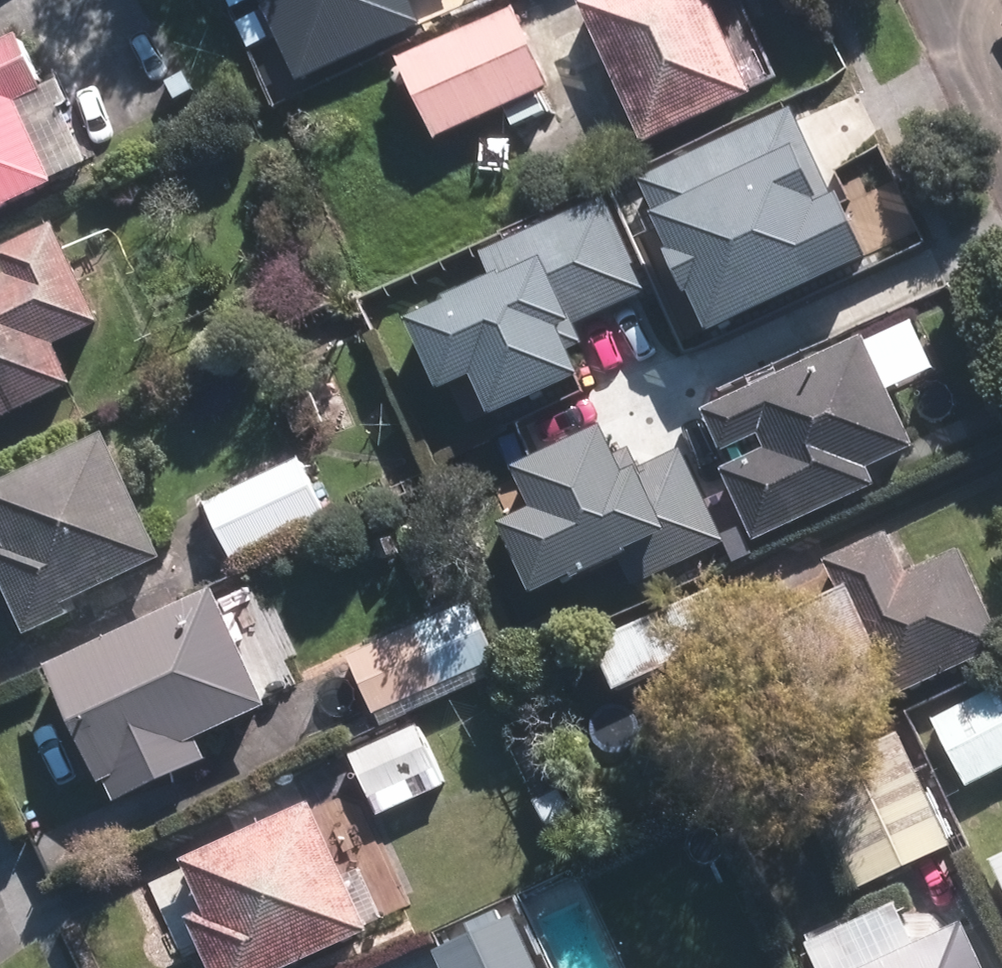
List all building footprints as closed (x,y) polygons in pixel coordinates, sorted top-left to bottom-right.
[(702,0),(575,0),(570,2),(632,142),(743,94),(702,0)] [(502,8),(386,59),(422,140),(538,89),(502,8)] [(59,184),(21,100),(48,87),(23,32),(0,43),(0,211),(59,184)] [(737,203),(717,162),(654,192),(705,299),(694,304),(707,332),(718,327),(720,332),(835,278),(788,179),(737,203)] [(589,192),(500,235),(526,288),(615,247),(589,192)] [(60,222),(0,249),(12,272),(0,277),(0,422),(78,385),(60,345),(107,324),(60,222)] [(863,336),(700,408),(719,450),(759,432),(766,448),(721,468),(752,538),(872,484),(864,465),(912,443),(863,336)] [(564,402),(543,358),(511,374),(532,417),(564,402)] [(315,436),(349,421),(325,365),(291,379),(315,436)] [(623,403),(541,440),(564,490),(645,453),(623,403)] [(105,430),(0,480),(0,535),(2,539),(0,540),(0,576),(26,633),(71,612),(67,604),(165,557),(105,430)] [(302,458),(208,499),(235,555),(327,514),(302,458)] [(885,530),(822,560),(873,668),(862,673),(875,701),(886,696),(888,699),(1001,645),(1001,642),(956,546),(905,571),(885,530)] [(115,797),(207,755),(197,734),(268,701),(214,585),(44,663),(99,780),(106,777),(115,797)] [(719,585),(598,639),(618,682),(739,628),(719,585)] [(419,645),(408,622),(340,654),(349,674),(282,704),(297,737),(364,706),(367,715),(436,683),(435,680),(472,663),(456,629),(419,645)] [(925,719),(959,784),(1001,763),(1001,679),(925,719)] [(370,814),(437,784),(411,724),(344,754),(370,814)] [(953,842),(900,726),(806,770),(861,886),(953,842)] [(559,785),(530,796),(542,826),(571,815),(559,785)] [(179,855),(203,907),(188,914),(212,967),(281,967),(367,929),(309,798),(179,855)] [(858,967),(985,967),(963,919),(858,967)]
